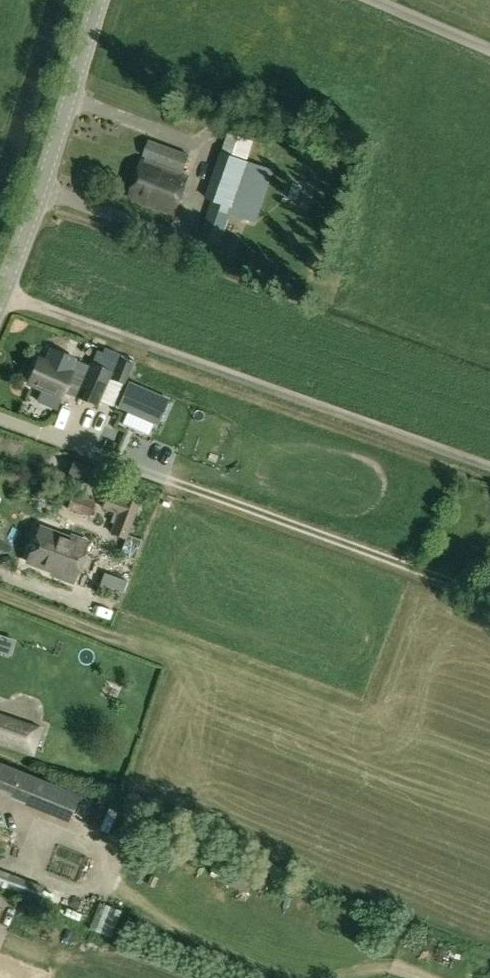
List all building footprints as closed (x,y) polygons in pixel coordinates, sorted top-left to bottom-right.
[(274,170),(247,161),(253,140),(227,132),(221,153),(220,153),(205,198),(211,200),(199,236),(218,244),(229,214),(255,223),(274,170)] [(145,158),(144,160),(181,173),(182,170),(183,171),(189,154),(149,139),(142,157),(145,158)] [(186,175),(181,173),(144,160),(142,159),(128,198),(173,213),(186,175)] [(284,177),(278,195),(293,199),(299,182),(284,177)] [(63,391),(97,406),(113,371),(89,361),(87,365),(76,360),(76,359),(60,352),(50,347),(44,360),(39,358),(27,383),(60,397),(63,391)] [(131,365),(119,360),(111,379),(124,384),(131,365)] [(154,421),(157,422),(167,398),(128,381),(118,405),(128,409),(121,425),(148,436),(154,421)] [(67,476),(96,486),(102,470),(73,459),(67,476)] [(110,533),(126,540),(121,554),(134,559),(141,540),(128,535),(140,503),(108,492),(102,508),(117,514),(110,533)] [(89,515),(95,501),(72,494),(68,508),(89,515)] [(67,539),(38,528),(26,562),(51,571),(50,574),(72,582),(86,543),(68,536),(67,539)] [(122,593),(126,582),(103,573),(98,585),(122,593)] [(34,757),(44,728),(0,713),(0,746),(34,757)] [(67,822),(79,794),(0,762),(0,794),(67,822)] [(106,799),(95,821),(114,830),(125,809),(106,799)] [(0,870),(0,890),(2,891),(2,892),(37,905),(44,886),(0,870)]
